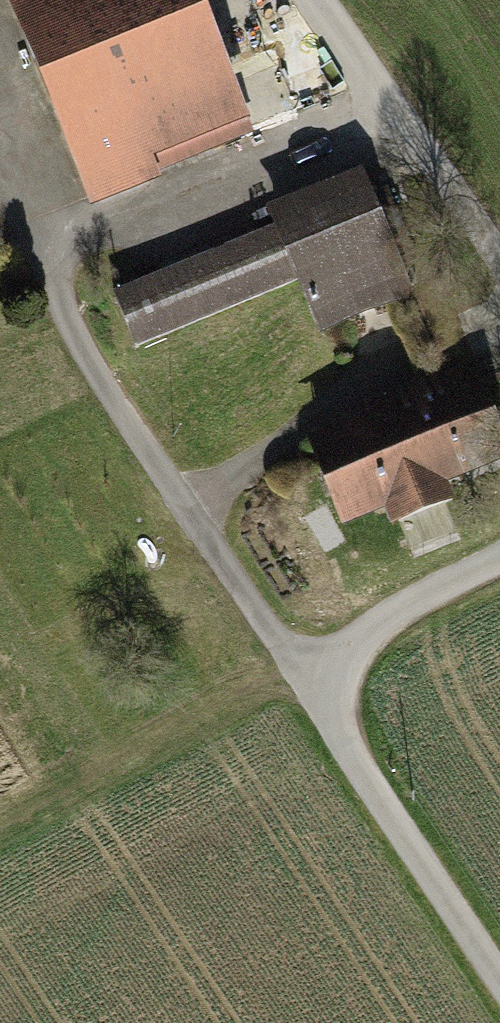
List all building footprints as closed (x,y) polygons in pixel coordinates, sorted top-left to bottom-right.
[(230,85),(195,0),(9,0),(90,195),(147,171),(129,127),(230,85)] [(366,189),(114,293),(136,346),(300,279),(318,324),(407,287),(366,189)] [(376,422),(474,382),(469,369),(371,410),(376,422)] [(321,444),(350,514),(389,498),(436,479),(499,453),(499,445),(474,382),(376,422),(321,444)] [(443,497),(436,479),(389,498),(396,516),(443,497)]
